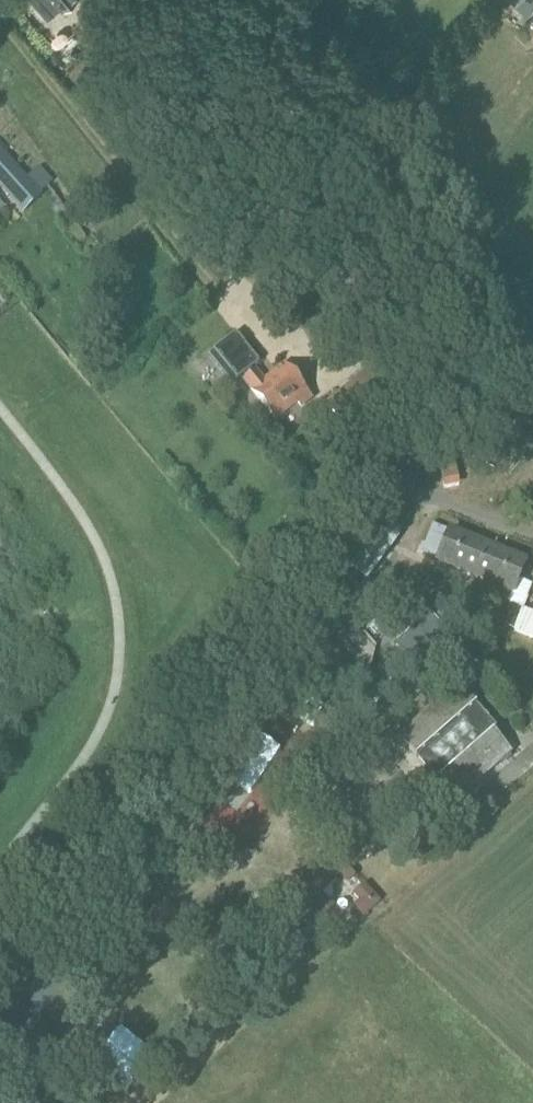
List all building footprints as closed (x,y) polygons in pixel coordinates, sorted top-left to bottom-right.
[(532,9),(532,0),(512,0),(529,14),(532,9)] [(420,167),(423,166),(430,162),(420,144),(415,147),(411,149),(420,167)] [(24,213),(43,194),(0,147),(0,187),(24,213)] [(244,376),(246,381),(276,418),(298,401),(302,406),(311,399),(285,367),(264,383),(256,372),(254,374),(251,371),(260,364),(235,334),(209,356),(233,385),(244,376)] [(445,489),(459,486),(456,466),(441,469),(445,489)] [(377,531),(349,568),(365,580),(403,530),(391,521),(381,534),(377,531)] [(513,593),(526,562),(451,531),(438,562),(513,593)] [(425,647),(424,648),(429,652),(449,633),(444,628),(456,616),(447,608),(435,619),(432,616),(413,635),(425,647)] [(311,625),(294,641),(336,687),(353,670),(311,625)] [(417,758),(437,781),(434,784),(453,806),(513,753),(495,733),(498,729),(477,705),(458,684),(398,737),(417,758)] [(281,749),(257,732),(227,776),(250,792),(281,749)] [(310,924),(329,915),(311,876),(292,885),(310,924)] [(154,1056),(119,1027),(91,1061),(125,1090),(154,1056)]
